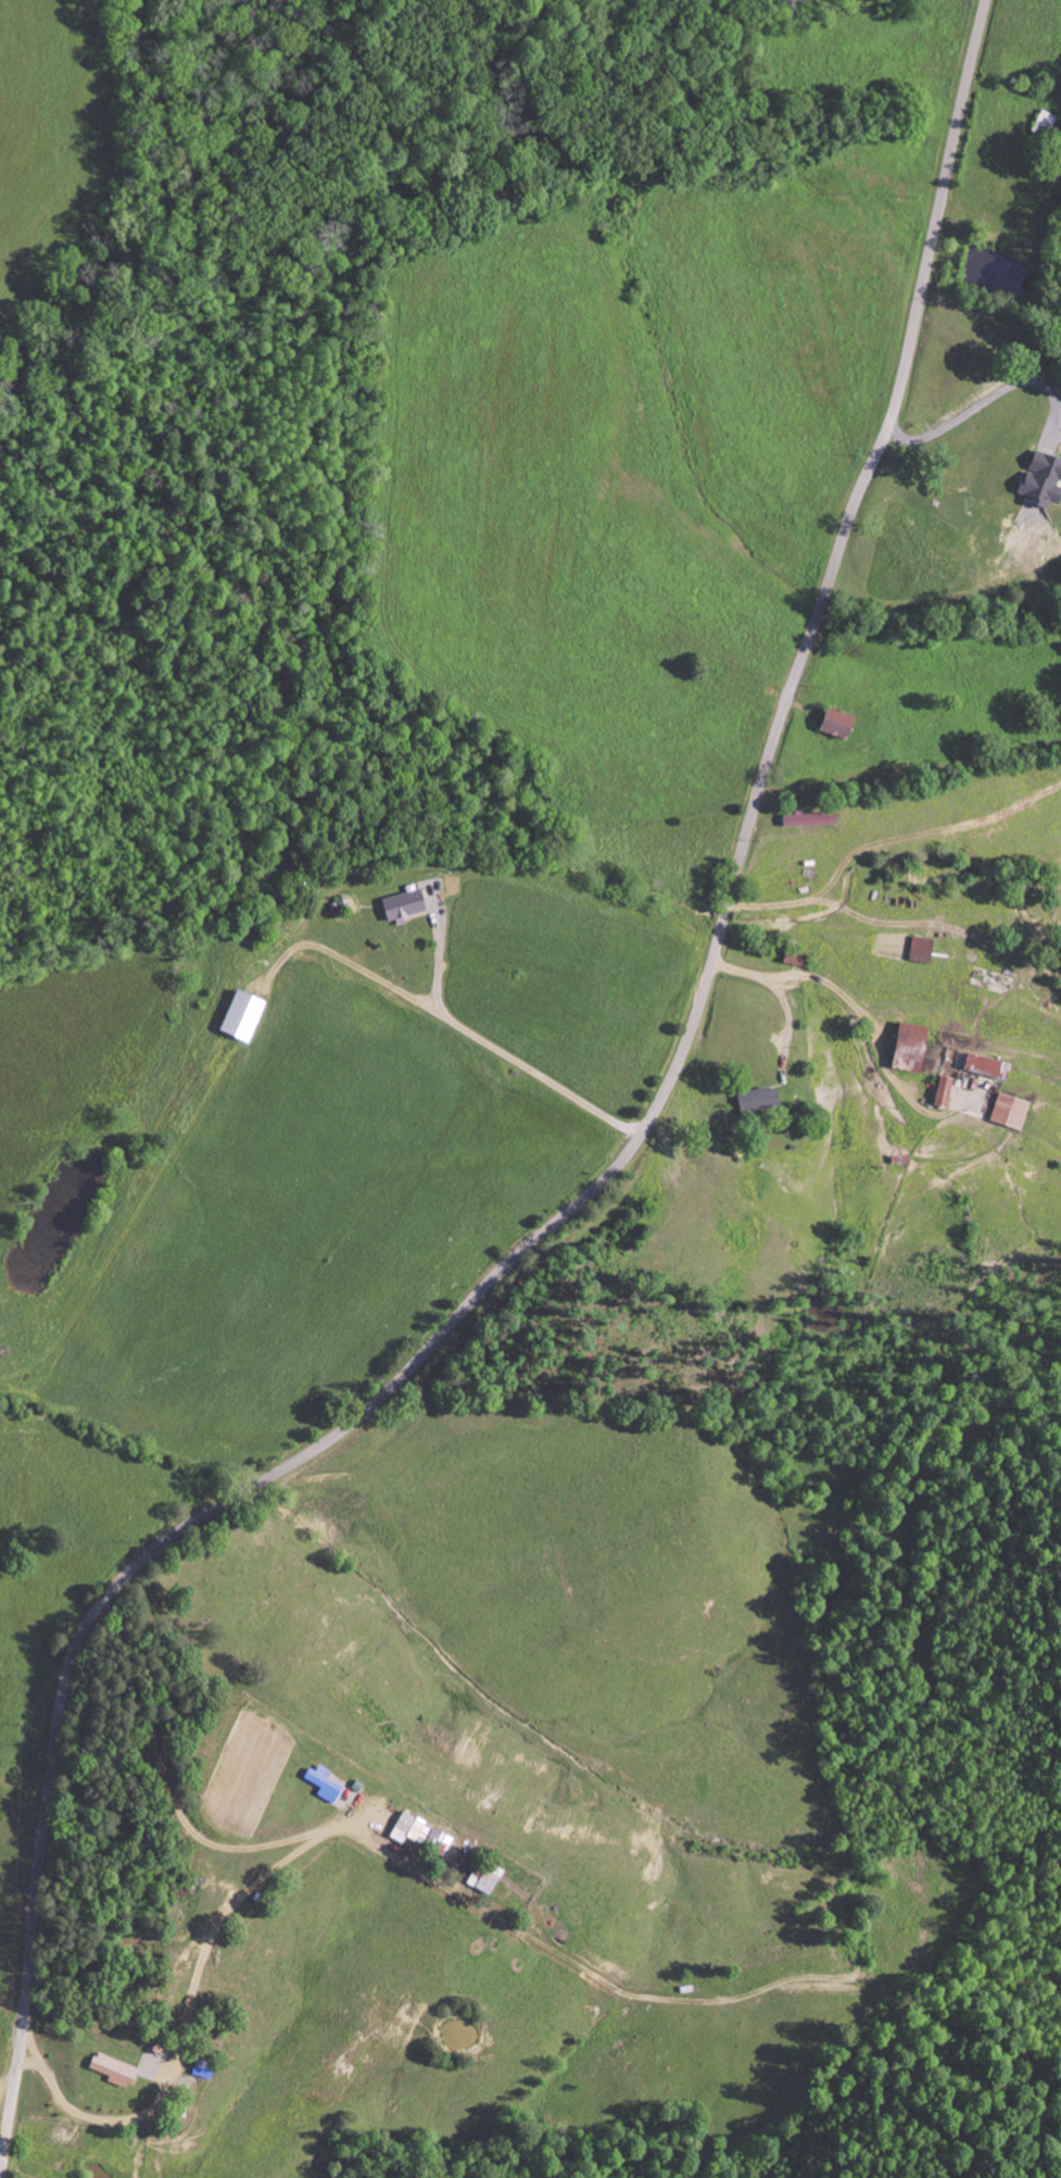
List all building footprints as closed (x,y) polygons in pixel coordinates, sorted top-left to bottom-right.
[(1035,452),(1030,471),(1028,471),(1022,494),(1030,496),(1028,503),(1051,509),(1053,503),(1060,505),(1060,488),(1059,488),(1060,481),(1060,459),(1035,452)] [(852,741),(859,719),(832,710),(824,732),(852,741)] [(840,813),(797,815),(797,816),(785,816),(786,828),(840,826),(840,813)] [(384,901),(390,923),(428,911),(422,889),(384,901)] [(933,965),(938,942),(916,937),(910,960),(933,965)] [(921,1073),(928,1028),(903,1024),(896,1070),(921,1073)] [(967,1070),(1007,1080),(1010,1064),(971,1055),(967,1070)] [(952,1097),(956,1081),(943,1077),(936,1105),(967,1113),(970,1101),(952,1097)] [(783,1111),(781,1090),(741,1094),(743,1115),(783,1111)] [(330,1780),(333,1774),(314,1765),(306,1779),(324,1788),(320,1796),(338,1805),(347,1788),(330,1780)] [(434,1826),(406,1811),(392,1838),(405,1845),(408,1837),(424,1845),(434,1826)] [(134,2090),(142,2070),(99,2052),(92,2069),(111,2077),(110,2080),(134,2090)] [(217,2063),(199,2059),(195,2076),(212,2080),(217,2063)]
